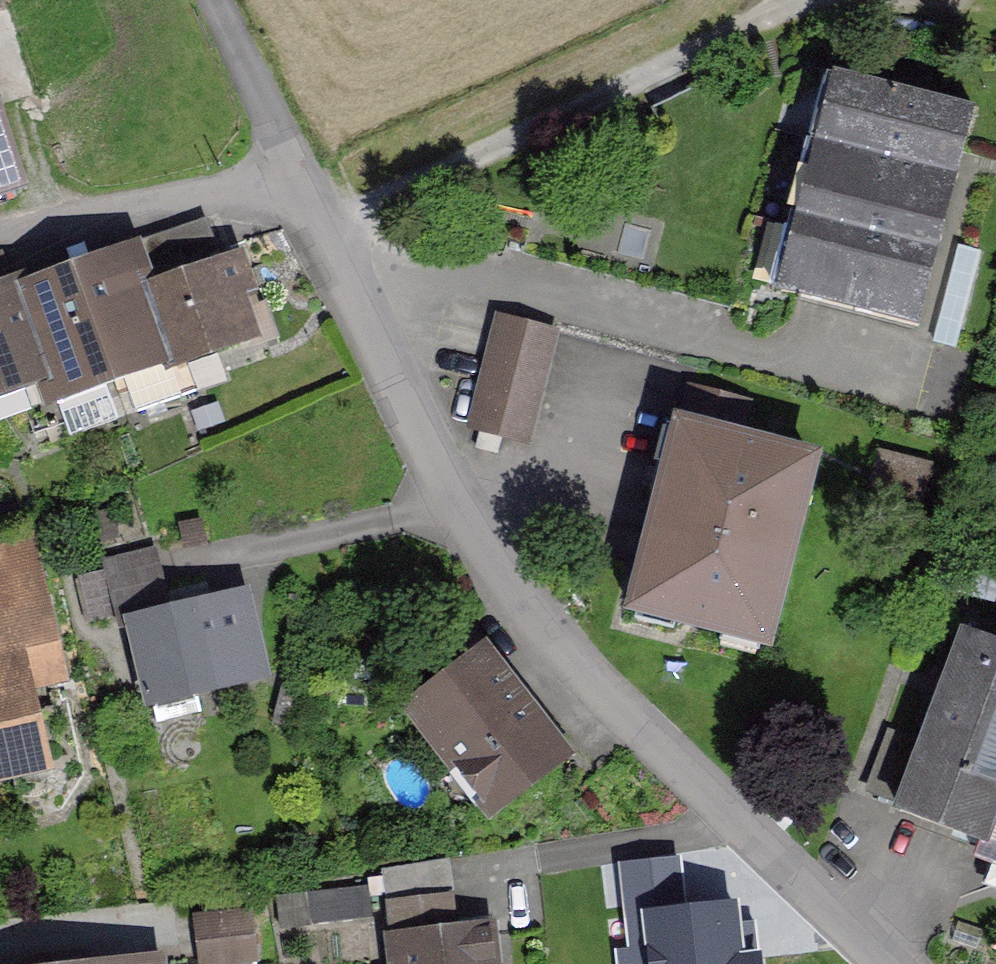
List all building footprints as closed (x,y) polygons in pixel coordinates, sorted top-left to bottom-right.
[(929,319),(985,100),(844,64),(787,283),(929,319)] [(29,176),(0,89),(0,186),(29,176)] [(77,258),(117,369),(180,346),(155,275),(140,235),(77,258)] [(271,329),(240,245),(155,275),(180,346),(185,359),(271,329)] [(117,369),(77,258),(19,278),(51,368),(59,389),(117,369)] [(0,278),(0,386),(51,368),(19,278),(17,272),(0,278)] [(561,322),(496,307),(470,416),(535,431),(561,322)] [(833,447),(685,409),(635,602),(782,640),(833,447)] [(940,464),(880,444),(872,470),(931,490),(940,464)] [(61,761),(41,679),(75,671),(41,533),(0,544),(0,776),(61,761)] [(253,578),(127,608),(149,699),(275,669),(253,578)] [(971,623),(901,800),(995,838),(995,633),(971,623)] [(493,635),(406,698),(491,815),(578,753),(493,635)] [(616,946),(618,963),(763,963),(762,948),(747,950),(741,897),(684,903),(679,857),(620,863),(629,945),(616,946)] [(390,930),(394,963),(503,963),(497,916),(390,930)] [(0,962),(0,963),(171,963),(168,941),(0,962)]
